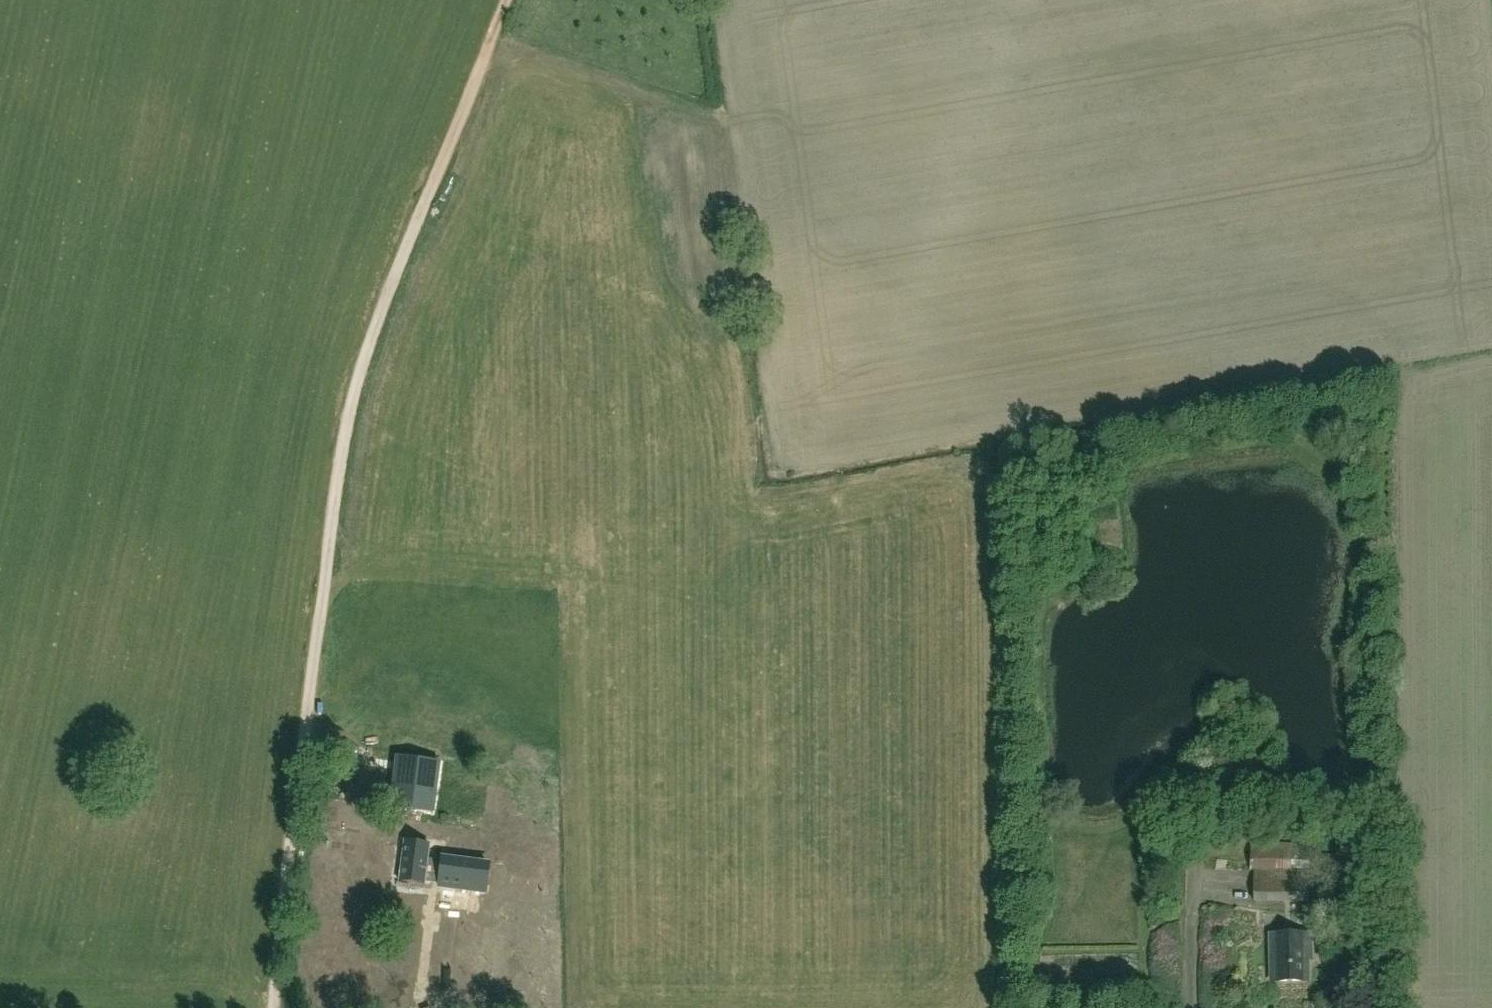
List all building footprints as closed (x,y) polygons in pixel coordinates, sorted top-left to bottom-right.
[(398,757),(393,791),(407,792),(405,808),(433,812),(439,762),(398,757)] [(406,842),(401,881),(424,884),(425,884),(425,880),(441,882),(440,886),(485,893),(489,865),(444,859),(444,861),(428,859),(430,845),(406,841),(406,842)] [(1250,845),(1249,871),(1255,871),(1254,902),(1310,903),(1311,846),(1250,845)] [(1246,881),(1246,871),(1225,871),(1225,881),(1246,881)] [(1311,951),(1311,935),(1271,936),(1271,967),(1274,967),(1275,981),(1305,981),(1304,951),(1311,951)]
